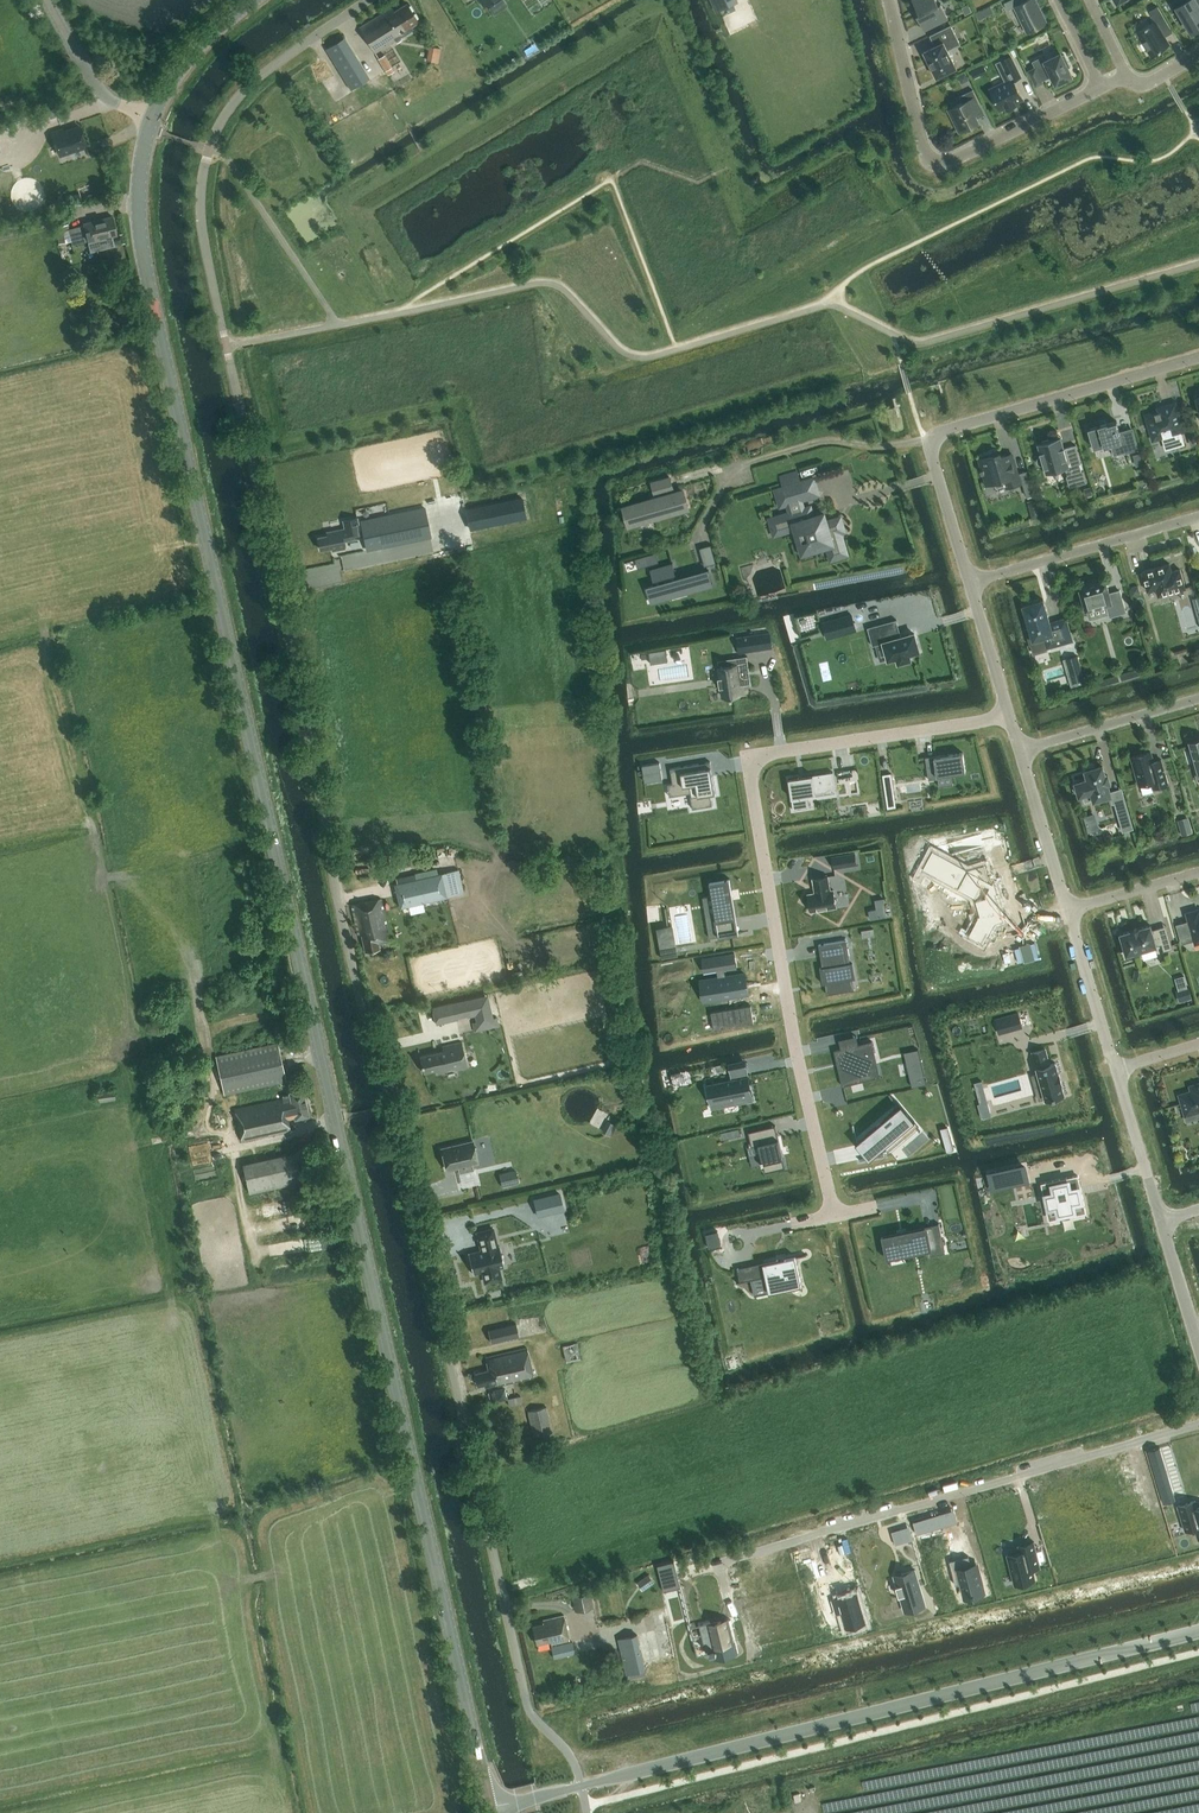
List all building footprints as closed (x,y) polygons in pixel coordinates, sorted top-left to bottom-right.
[(716,11),(735,3),(734,0),(711,0),(716,11)] [(920,24),(924,30),(948,18),(940,3),(938,4),(936,0),(912,0),(919,14),(916,15),(920,24)] [(1028,32),(1046,23),(1035,0),(1026,0),(1023,1),(1023,0),(1009,0),(1004,3),(1007,10),(1015,6),(1028,32)] [(1183,16),(1192,31),(1198,27),(1198,8),(1198,7),(1198,0),(1188,0),(1178,6),(1179,8),(1177,10),(1181,17),(1183,16)] [(375,52),(395,40),(396,42),(401,39),(400,37),(412,29),(410,26),(418,22),(407,3),(394,11),(392,8),(392,7),(359,27),(375,52)] [(1169,45),(1159,27),(1167,22),(1157,6),(1149,11),(1155,21),(1137,32),(1151,56),(1169,45)] [(937,77),(956,67),(948,50),(960,44),(951,25),(929,35),(935,46),(924,51),(937,77)] [(370,77),(347,34),(327,45),(351,87),(370,77)] [(430,43),(427,58),(440,61),(443,46),(430,43)] [(393,64),(401,60),(396,51),(388,54),(393,64)] [(1056,84),(1058,83),(1059,86),(1066,82),(1065,80),(1072,76),(1065,63),(1068,61),(1064,54),(1062,55),(1061,53),(1044,61),(1046,65),(1036,69),(1035,67),(1029,71),(1036,86),(1043,82),(1042,80),(1051,75),(1056,84)] [(384,54),(378,58),(385,70),(392,66),(384,54)] [(1006,82),(990,90),(1000,110),(1006,107),(1007,109),(1015,105),(1015,103),(1023,99),(1014,81),(1021,77),(1011,56),(1002,61),(1007,72),(1002,74),(1006,82)] [(983,111),(980,106),(972,90),(959,96),(962,102),(953,107),(960,120),(955,123),(959,132),(979,122),(976,115),(983,111)] [(45,118),(49,116),(47,111),(37,115),(40,121),(46,119),(45,118)] [(63,129),(52,133),(60,154),(86,145),(79,126),(63,132),(63,129)] [(71,206),(83,202),(81,194),(68,198),(71,206)] [(73,244),(87,241),(88,242),(116,235),(116,233),(117,232),(116,228),(114,228),(111,216),(83,223),(83,226),(78,227),(76,219),(67,221),(68,224),(55,227),(59,243),(72,240),(73,244)] [(1180,431),(1182,430),(1174,404),(1165,407),(1165,410),(1147,415),(1152,433),(1155,441),(1163,438),(1166,448),(1183,443),(1180,431)] [(1088,428),(1094,448),(1110,443),(1113,455),(1125,452),(1125,453),(1126,453),(1125,452),(1138,448),(1132,430),(1120,433),(1116,420),(1088,428)] [(1042,465),(1043,465),(1045,465),(1046,467),(1044,467),(1046,473),(1051,472),(1051,473),(1062,470),(1061,469),(1065,468),(1067,475),(1066,475),(1069,487),(1086,482),(1083,470),(1082,471),(1080,463),(1081,463),(1075,444),(1064,448),(1061,436),(1037,443),(1040,452),(1041,452),(1042,454),(1040,455),(1039,455),(1038,456),(1038,457),(1037,457),(1037,458),(1037,459),(1036,459),(1036,460),(1037,461),(1037,462),(1038,463),(1038,464),(1039,465),(1041,465),(1042,465)] [(404,487),(414,484),(408,453),(397,456),(404,487)] [(983,469),(981,469),(981,472),(983,472),(985,481),(988,480),(989,482),(994,481),(996,487),(1006,484),(1007,487),(1020,483),(1012,453),(993,458),(992,456),(980,459),(983,469)] [(387,458),(394,489),(404,487),(397,456),(387,458)] [(384,491),(394,489),(387,458),(377,460),(384,491)] [(367,462),(374,493),(384,491),(377,460),(367,462)] [(358,464),(364,495),(374,493),(367,462),(358,464)] [(1026,497),(1034,494),(1027,471),(1019,473),(1026,497)] [(651,483),(654,492),(658,491),(660,498),(633,506),(637,521),(688,506),(683,491),(673,494),(671,487),(672,487),(670,477),(651,483)] [(791,512),(778,516),(768,519),(773,537),(796,530),(799,540),(796,541),(801,555),(815,551),(814,548),(827,544),(831,558),(846,553),(840,534),(846,532),(842,517),(826,521),(823,513),(813,516),(810,507),(803,509),(800,502),(820,496),(815,478),(776,490),(780,504),(788,502),(791,512)] [(466,511),(470,531),(527,519),(523,500),(466,511)] [(318,537),(320,549),(332,547),(332,549),(337,548),(337,549),(344,548),(342,539),(347,538),(347,539),(364,535),(367,550),(430,537),(424,507),(361,520),(361,521),(358,521),(357,517),(343,520),(345,528),(326,532),(327,535),(318,537)] [(711,544),(701,547),(706,566),(716,563),(711,544)] [(653,585),(657,599),(668,596),(668,594),(685,590),(685,591),(712,583),(711,583),(708,571),(708,570),(705,571),(674,579),(673,575),(675,574),(675,573),(672,563),(650,569),(650,570),(650,569),(653,580),(656,580),(657,584),(653,585)] [(1158,595),(1185,588),(1180,568),(1171,571),(1169,563),(1142,571),(1147,590),(1156,588),(1158,595)] [(1110,616),(1125,611),(1119,590),(1109,593),(1106,581),(1096,584),(1096,583),(1089,586),(1079,589),(1085,610),(1106,604),(1110,616)] [(1066,617),(1050,622),(1043,599),(1039,600),(1038,599),(1027,602),(1027,604),(1023,605),(1029,628),(1026,629),(1030,643),(1044,639),(1046,647),(1072,640),(1066,617)] [(851,614),(823,622),(826,636),(836,634),(834,627),(844,624),(846,631),(855,628),(851,614)] [(896,619),(867,627),(872,646),(883,642),(888,659),(897,657),(898,662),(910,659),(909,654),(919,651),(914,633),(901,637),(896,619)] [(1070,674),(1081,671),(1077,655),(1065,658),(1070,674)] [(720,677),(718,677),(719,687),(721,687),(723,696),(730,695),(731,697),(733,697),(733,695),(741,694),(739,684),(743,683),(743,685),(751,683),(750,675),(748,675),(748,672),(749,672),(747,656),(729,658),(730,665),(718,667),(720,677)] [(1188,741),(1198,776),(1198,737),(1188,741)] [(1150,751),(1131,757),(1139,785),(1151,782),(1152,788),(1168,783),(1161,759),(1160,759),(1153,761),(1150,751)] [(935,765),(926,766),(928,779),(938,778),(937,776),(965,771),(963,752),(934,757),(935,765)] [(889,784),(903,782),(898,754),(884,756),(889,784)] [(659,762),(642,765),(643,773),(650,772),(651,781),(662,779),(659,762)] [(698,769),(697,764),(670,768),(672,784),(677,783),(679,794),(690,793),(692,808),(712,805),(710,792),(715,791),(711,767),(698,769)] [(1091,792),(1094,800),(1110,795),(1107,783),(1109,782),(1107,775),(1105,775),(1102,765),(1094,768),(1093,765),(1086,767),(1087,770),(1085,770),(1087,779),(1075,782),(1079,795),(1091,792)] [(798,777),(788,778),(793,810),(809,808),(807,795),(825,792),(824,785),(834,783),(833,772),(799,777),(799,775),(798,775),(798,777)] [(1114,802),(1122,831),(1132,828),(1124,799),(1114,802)] [(1191,816),(1181,818),(1183,833),(1193,831),(1191,816)] [(931,851),(921,870),(972,897),(977,915),(975,916),(975,917),(970,927),(985,935),(992,922),(999,920),(991,894),(993,893),(988,874),(985,875),(982,865),(966,870),(931,851)] [(854,852),(832,856),(834,868),(856,864),(854,852)] [(459,869),(441,873),(446,896),(464,893),(459,869)] [(441,873),(394,883),(399,907),(446,896),(441,873)] [(808,893),(811,911),(837,907),(834,889),(831,890),(828,876),(813,878),(815,892),(808,893)] [(729,878),(709,881),(716,921),(723,920),(725,934),(714,936),(714,937),(748,931),(748,930),(730,933),(728,919),(736,918),(729,878)] [(378,943),(390,941),(381,898),(351,905),(358,935),(361,934),(365,952),(379,949),(378,943)] [(1188,913),(1196,941),(1198,940),(1198,916),(1197,910),(1188,913)] [(1168,932),(1153,936),(1150,926),(1150,925),(1149,925),(1139,928),(1139,927),(1131,930),(1131,931),(1121,933),(1120,934),(1121,934),(1126,953),(1126,954),(1127,954),(1155,946),(1156,946),(1156,945),(1161,944),(1163,951),(1172,948),(1168,932)] [(1181,943),(1192,940),(1190,934),(1180,937),(1181,943)] [(826,993),(826,994),(854,989),(854,988),(848,989),(846,978),(854,977),(852,963),(849,963),(845,941),(846,941),(846,940),(818,944),(818,945),(820,945),(824,968),(821,968),(820,967),(822,983),(823,983),(823,982),(826,982),(828,993),(826,993)] [(734,951),(701,957),(704,974),(718,971),(719,977),(703,980),(706,998),(748,991),(745,973),(724,976),(723,970),(737,968),(734,951)] [(1188,986),(1176,990),(1179,1002),(1192,998),(1188,986)] [(484,995),(471,998),(476,1021),(472,1022),(474,1031),(498,1025),(496,1016),(493,1017),(491,1011),(488,1012),(484,995)] [(452,1003),(432,1007),(436,1024),(456,1019),(452,1003)] [(994,1020),(998,1035),(1023,1028),(1018,1013),(994,1020)] [(419,1056),(423,1072),(436,1069),(437,1073),(446,1071),(446,1069),(454,1067),(454,1069),(467,1066),(461,1041),(442,1046),(443,1050),(419,1056)] [(871,1041),(834,1050),(837,1063),(839,1062),(840,1066),(838,1066),(842,1085),(871,1079),(865,1055),(874,1053),(871,1041)] [(215,1056),(224,1095),(286,1081),(277,1042),(215,1056)] [(918,1049),(906,1051),(912,1077),(924,1075),(918,1049)] [(1038,1073),(1031,1075),(1035,1087),(1042,1085),(1045,1099),(1064,1094),(1061,1082),(1061,1080),(1060,1080),(1059,1076),(1060,1076),(1059,1073),(1058,1074),(1055,1062),(1049,1064),(1045,1049),(1033,1052),(1038,1073)] [(735,1061),(728,1063),(730,1076),(738,1074),(735,1061)] [(749,1075),(714,1082),(718,1102),(751,1095),(752,1101),(753,1101),(749,1075)] [(991,1116),(981,1081),(971,1084),(981,1119),(991,1116)] [(1178,1095),(1184,1115),(1198,1111),(1198,1083),(1195,1084),(1188,1086),(1190,1091),(1178,1095)] [(97,1091),(98,1102),(115,1099),(113,1088),(97,1091)] [(293,1118),(309,1115),(303,1089),(288,1092),(289,1094),(282,1096),(282,1098),(233,1108),(241,1141),(290,1130),(288,1118),(293,1117),(293,1118)] [(900,1107),(865,1134),(878,1151),(894,1138),(889,1132),(898,1125),(903,1131),(913,1123),(900,1107)] [(605,1129),(611,1134),(619,1126),(613,1121),(605,1129)] [(762,1128),(748,1131),(751,1146),(758,1144),(762,1160),(761,1160),(762,1164),(763,1163),(765,1172),(785,1168),(777,1133),(764,1136),(762,1128)] [(479,1164),(474,1140),(440,1148),(446,1172),(458,1169),(459,1173),(474,1170),(473,1165),(479,1164)] [(296,1151),(243,1162),(249,1192),(302,1181),(296,1151)] [(1024,1165),(989,1173),(992,1187),(1010,1184),(1010,1179),(1015,1178),(1016,1182),(1027,1180),(1024,1165)] [(502,1186),(518,1183),(515,1169),(499,1173),(502,1186)] [(1078,1175),(1041,1182),(1043,1195),(1046,1194),(1047,1200),(1044,1201),(1048,1216),(1085,1208),(1082,1193),(1079,1193),(1078,1188),(1081,1187),(1078,1175)] [(538,1215),(564,1209),(560,1192),(534,1199),(538,1215)] [(298,1227),(308,1227),(308,1214),(298,1214),(298,1227)] [(884,1229),(883,1229),(890,1266),(891,1266),(889,1257),(929,1248),(928,1245),(942,1242),(944,1253),(945,1253),(941,1235),(930,1238),(929,1234),(927,1234),(925,1227),(885,1236),(884,1229)] [(490,1229),(474,1233),(479,1250),(468,1253),(473,1273),(484,1271),(487,1282),(503,1278),(500,1267),(504,1266),(499,1246),(495,1247),(490,1229)] [(755,1278),(736,1282),(736,1283),(768,1276),(770,1287),(801,1280),(796,1257),(806,1255),(806,1254),(778,1260),(778,1259),(776,1260),(752,1266),(755,1278)] [(519,1336),(516,1323),(488,1329),(491,1343),(519,1336)] [(566,1359),(582,1358),(581,1342),(566,1343),(566,1359)] [(475,1373),(478,1385),(485,1384),(486,1387),(497,1384),(497,1386),(534,1377),(527,1347),(485,1357),(488,1370),(475,1373)] [(520,1395),(507,1398),(509,1406),(522,1403),(520,1395)] [(527,1411),(533,1437),(553,1432),(547,1406),(527,1411)] [(1164,1464),(1153,1467),(1164,1504),(1175,1501),(1164,1464)] [(1177,1505),(1185,1530),(1195,1527),(1198,1538),(1198,1506),(1197,1506),(1195,1500),(1177,1505)] [(939,1512),(911,1520),(915,1533),(942,1525),(939,1512)] [(901,1529),(891,1531),(895,1544),(904,1541),(901,1529)] [(1007,1554),(1015,1584),(1035,1579),(1032,1568),(1033,1567),(1033,1565),(1038,1563),(1039,1566),(1040,1566),(1034,1541),(1018,1545),(1020,1551),(1007,1554)] [(971,1561),(952,1565),(958,1587),(964,1585),(967,1596),(985,1592),(979,1568),(973,1569),(971,1561)] [(914,1569),(894,1575),(903,1604),(923,1598),(914,1569)] [(648,1573),(643,1578),(649,1586),(655,1582),(648,1573)] [(677,1574),(661,1578),(664,1591),(680,1587),(677,1574)] [(574,1611),(593,1608),(589,1588),(570,1592),(574,1611)] [(856,1592),(838,1598),(846,1627),(865,1622),(856,1592)] [(536,1644),(550,1640),(551,1644),(569,1640),(564,1615),(542,1620),(543,1623),(532,1626),(536,1644)] [(710,1622),(699,1624),(706,1653),(710,1652),(710,1654),(716,1652),(717,1656),(737,1651),(735,1643),(734,1643),(728,1619),(710,1624),(709,1623),(710,1623),(710,1622)] [(646,1670),(637,1634),(618,1639),(626,1674),(646,1670)] [(551,1646),(554,1658),(575,1653),(572,1641),(551,1646)]
